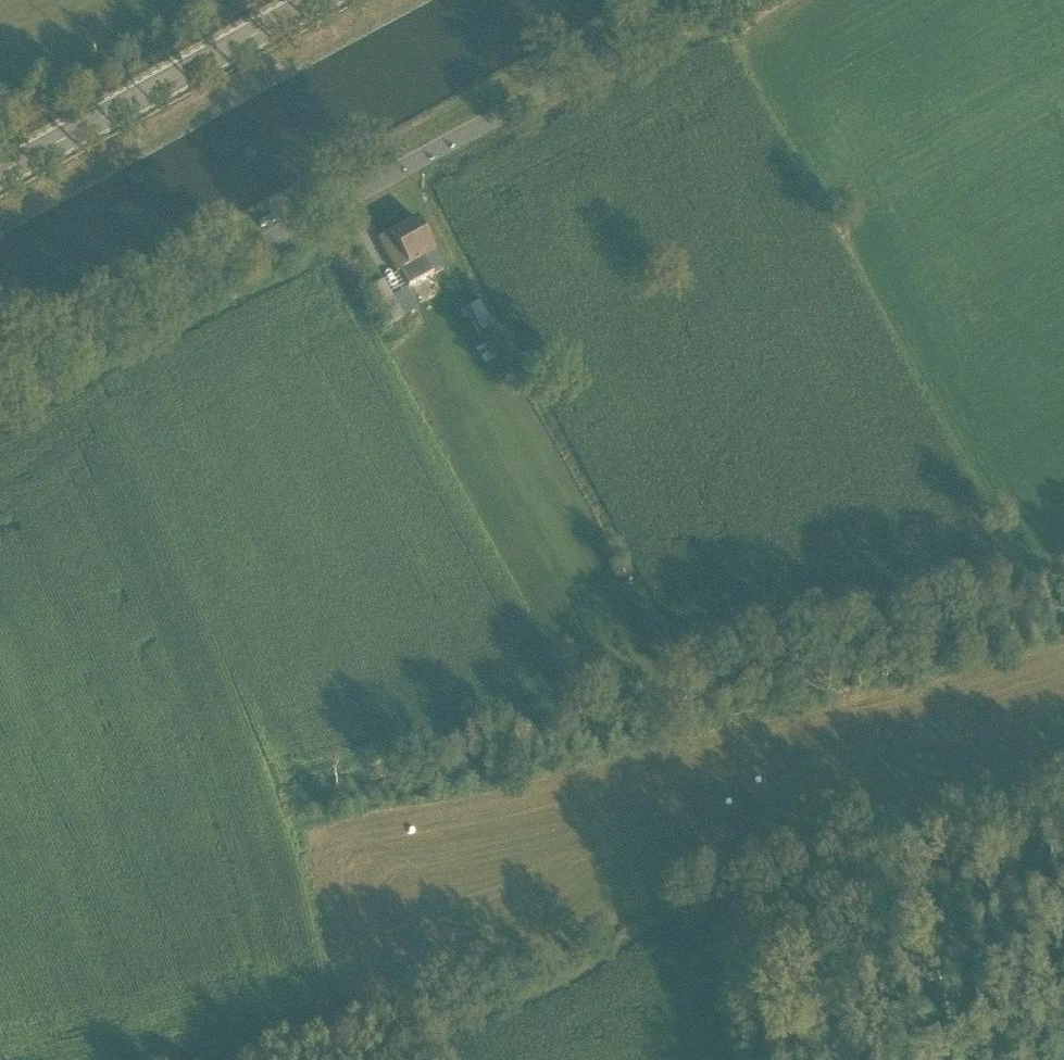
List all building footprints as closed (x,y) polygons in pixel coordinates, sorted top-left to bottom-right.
[(415,221),(378,242),(398,277),(401,275),(409,289),(433,275),(425,261),(435,256),(415,221)] [(405,322),(385,283),(366,293),(387,331),(405,322)] [(474,309),(485,327),(494,322),(483,303),(474,309)]
